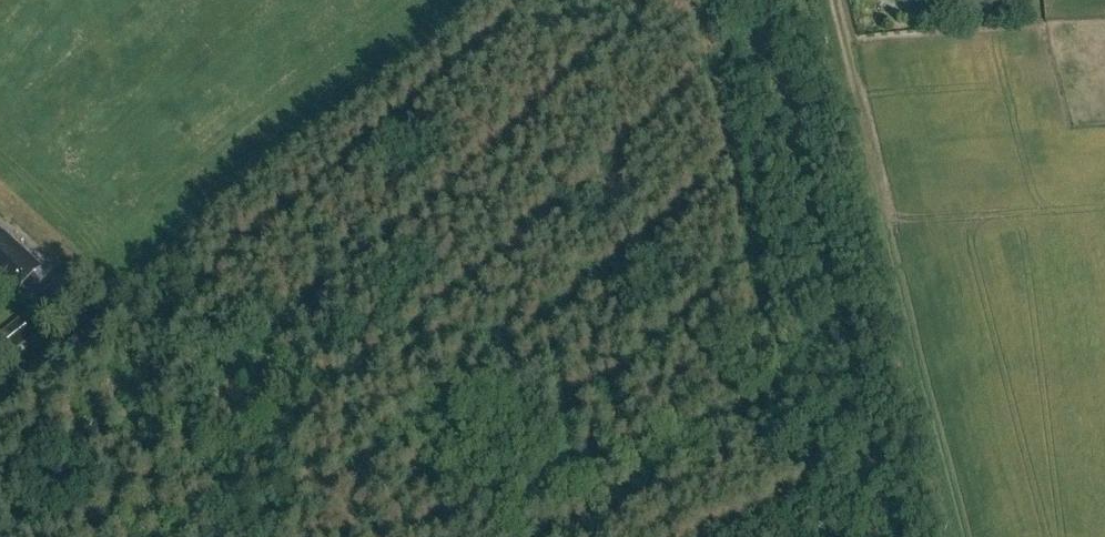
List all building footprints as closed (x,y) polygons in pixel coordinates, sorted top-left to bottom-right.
[(2,231),(0,233),(0,281),(15,294),(41,266),(2,231)] [(85,293),(63,273),(43,294),(66,315),(85,293)]
